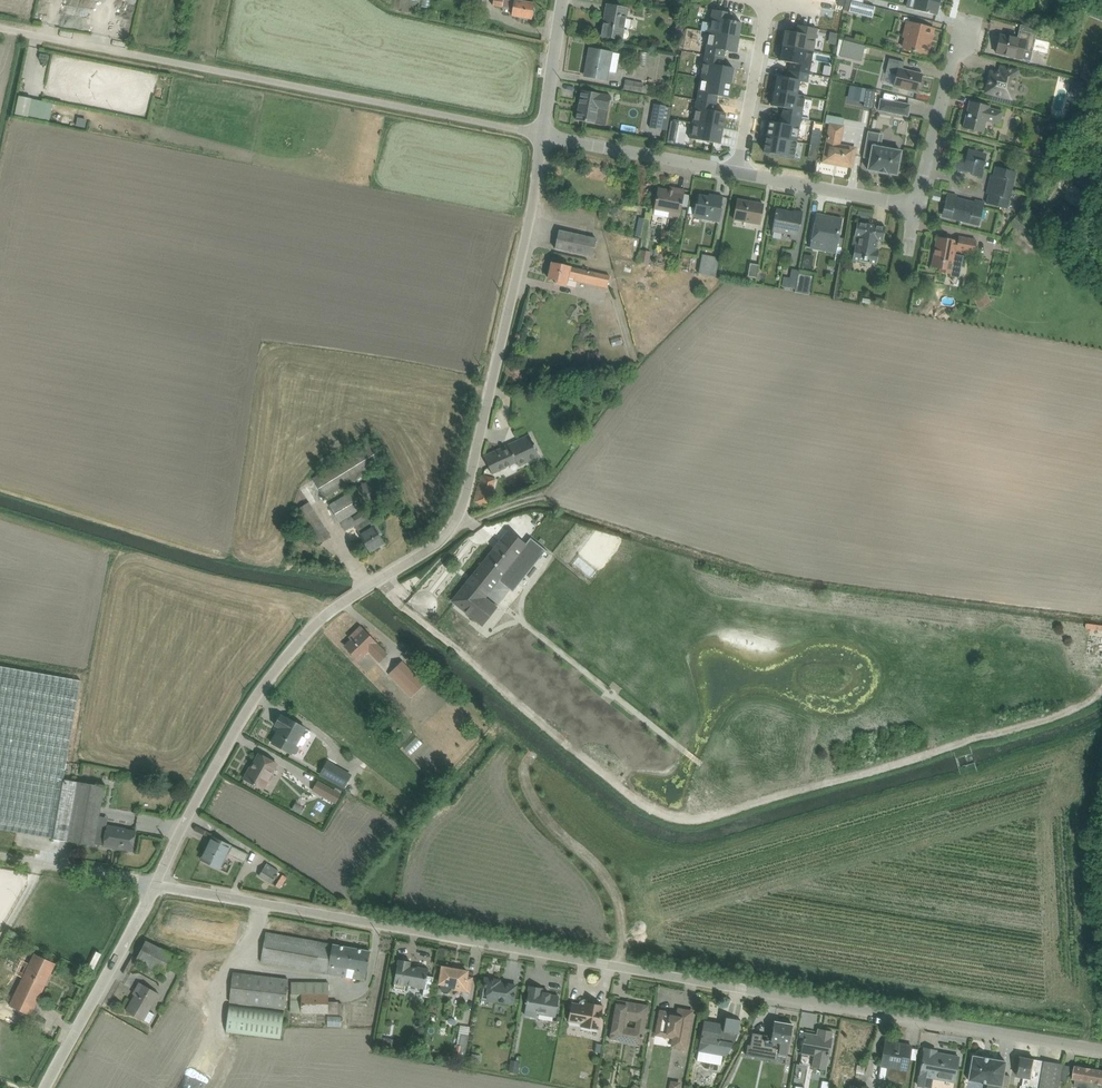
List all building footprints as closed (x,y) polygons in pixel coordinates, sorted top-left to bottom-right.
[(506,0),(487,0),(486,4),(504,8),(506,0)] [(844,11),(872,18),(875,8),(862,4),(863,0),(846,0),(844,11)] [(940,0),(919,0),(918,7),(937,11),(940,0)] [(509,18),(530,21),(533,4),(511,1),(509,18)] [(599,39),(622,43),(628,10),(605,6),(599,39)] [(732,13),(712,10),(708,33),(739,38),(741,23),(731,22),(732,13)] [(924,52),(930,25),(907,20),(901,47),(924,52)] [(786,31),(783,46),(813,52),(818,29),(798,26),(796,33),(786,31)] [(708,33),(704,55),(724,59),(725,51),(736,53),(739,38),(708,33)] [(1028,42),(998,34),(994,49),(1023,57),(1028,42)] [(837,56),(857,57),(858,41),(837,40),(837,56)] [(791,63),(789,71),(809,74),(813,52),(783,46),(780,61),(791,63)] [(582,79),(606,84),(612,53),(589,48),(582,79)] [(704,55),(700,78),(731,83),(733,68),(723,66),(724,59),(704,55)] [(916,91),(920,73),(902,69),(904,61),(888,58),(885,73),(894,75),(891,86),(916,91)] [(988,70),(983,93),(1010,99),(1017,69),(1000,65),(998,72),(988,70)] [(777,77),(774,91),(799,96),(801,82),(808,83),(809,74),(789,71),(788,78),(777,77)] [(700,78),(696,101),(716,104),(717,96),(728,98),(731,83),(700,78)] [(616,89),(630,91),(632,82),(618,79),(616,89)] [(841,101),(856,102),(856,107),(867,108),(868,87),(842,86),(841,101)] [(573,122),(604,127),(609,96),(578,91),(573,122)] [(783,108),(781,116),(801,119),(804,97),(799,96),(774,91),(772,106),(783,108)] [(44,118),(47,99),(13,94),(11,113),(44,118)] [(881,96),(879,108),(908,113),(910,102),(881,96)] [(1002,108),(968,100),(962,127),(981,131),(984,120),(998,123),(1002,108)] [(654,101),(649,126),(661,128),(665,103),(654,101)] [(696,101),(692,123),(723,129),(725,114),(715,112),(716,104),(696,101)] [(801,119),(781,116),(780,124),(769,122),(766,136),(797,142),(801,119)] [(842,124),(828,122),(822,160),(850,165),(853,149),(838,146),(842,124)] [(723,129),(692,123),(690,139),(720,144),(723,129)] [(865,169),(897,175),(902,147),(880,144),(882,134),(866,131),(862,154),(867,155),(865,169)] [(766,136),(763,152),(794,158),(797,142),(766,136)] [(959,153),(956,167),(981,173),(985,153),(970,149),(969,155),(959,153)] [(995,166),(991,185),(1010,189),(1014,170),(995,166)] [(684,189),(658,184),(654,209),(680,214),(684,189)] [(991,185),(987,205),(1006,209),(1010,189),(991,185)] [(721,195),(697,190),(692,217),(717,221),(721,195)] [(940,217),(959,221),(964,197),(946,193),(940,217)] [(959,221),(978,225),(983,201),(964,197),(959,221)] [(762,202),(735,198),(731,220),(759,225),(762,202)] [(801,211),(778,208),(774,233),(796,236),(801,211)] [(841,217),(814,213),(808,248),(835,252),(841,217)] [(885,222),(858,217),(855,234),(861,235),(860,244),(854,243),(852,258),(877,262),(879,248),(874,247),(876,238),(882,239),(885,222)] [(598,238),(562,231),(560,245),(595,252),(598,238)] [(937,233),(930,268),(948,271),(953,250),(969,253),(971,241),(937,233)] [(1075,244),(1085,249),(1090,238),(1080,233),(1075,244)] [(717,250),(701,248),(698,269),(713,271),(717,250)] [(606,288),(610,275),(549,260),(544,281),(566,287),(569,278),(606,288)] [(742,262),(742,274),(752,274),(752,262),(742,262)] [(816,268),(801,266),(798,287),(812,290),(816,268)] [(494,475),(536,455),(526,433),(484,453),(494,475)] [(370,442),(318,474),(329,493),(382,461),(370,442)] [(398,487),(387,468),(333,500),(350,529),(374,515),(368,504),(398,487)] [(480,476),(474,503),(488,506),(494,479),(480,476)] [(308,502),(296,509),(318,545),(331,537),(308,502)] [(367,552),(383,543),(372,524),(356,533),(367,552)] [(545,550),(530,538),(517,555),(502,542),(454,602),(483,626),(499,606),(487,597),(501,580),(513,589),(545,550)] [(1022,614),(1016,620),(1035,638),(1041,632),(1022,614)] [(369,671),(387,652),(359,625),(341,645),(369,671)] [(66,760),(82,673),(4,659),(0,659),(0,829),(52,839),(66,760)] [(405,659),(393,670),(411,688),(422,676),(405,659)] [(269,743),(291,754),(304,728),(281,717),(269,743)] [(241,779),(262,791),(278,764),(257,752),(241,779)] [(350,776),(329,763),(323,773),(344,786),(350,776)] [(339,795),(318,782),(312,792),(333,805),(339,795)] [(102,847),(131,851),(135,829),(105,824),(102,847)] [(245,861),(249,853),(212,836),(201,859),(219,868),(227,853),(245,861)] [(278,875),(262,865),(255,876),(271,886),(278,875)] [(194,937),(195,915),(185,914),(184,936),(194,937)] [(262,962),(363,981),(368,951),(267,932),(262,962)] [(178,957),(146,941),(137,959),(169,975),(178,957)] [(6,1002),(29,1013),(54,964),(30,953),(6,1002)] [(391,987),(422,993),(427,965),(396,959),(391,987)] [(436,985),(464,991),(469,972),(441,966),(436,985)] [(288,977),(232,971),(229,1002),(284,1008),(288,977)] [(480,1000),(512,1006),(516,984),(484,979),(480,1000)] [(145,1021),(159,994),(140,982),(125,1009),(145,1021)] [(292,982),(291,1012),(342,1014),(342,1002),(328,1001),(328,983),(292,982)] [(536,1018),(537,1013),(555,1017),(559,994),(527,988),(522,1015),(536,1018)] [(607,1038),(641,1045),(648,1005),(614,999),(607,1038)] [(578,1028),(597,1031),(602,1004),(584,1001),(584,1005),(569,1002),(566,1021),(579,1023),(578,1028)] [(284,1011),(229,1004),(225,1032),(280,1039),(284,1011)] [(671,1047),(686,1050),(693,1011),(676,1007),(675,1013),(659,1010),(654,1035),(673,1039),(671,1047)] [(321,1026),(335,1026),(335,1016),(321,1016),(321,1026)] [(703,1016),(698,1050),(736,1056),(738,1042),(719,1039),(722,1018),(703,1016)] [(747,1055),(785,1062),(792,1024),(770,1020),(767,1037),(751,1034),(747,1055)] [(464,1035),(464,1023),(454,1023),(453,1034),(464,1035)] [(810,1066),(825,1069),(832,1032),(816,1029),(815,1034),(804,1032),(800,1054),(812,1056),(810,1066)] [(884,1083),(904,1086),(910,1045),(884,1041),(880,1067),(886,1068),(884,1083)] [(953,1082),(958,1054),(923,1048),(916,1085),(930,1087),(932,1078),(953,1082)] [(966,1080),(1000,1086),(1004,1062),(970,1056),(966,1080)] [(1013,1077),(1036,1080),(1039,1059),(1016,1056),(1013,1077)] [(512,1071),(513,1057),(504,1057),(504,1070),(512,1071)] [(1089,1087),(1101,1087),(1101,1071),(1077,1065),(1073,1085),(1089,1087)] [(684,1081),(671,1079),(669,1087),(683,1087),(684,1081)]
